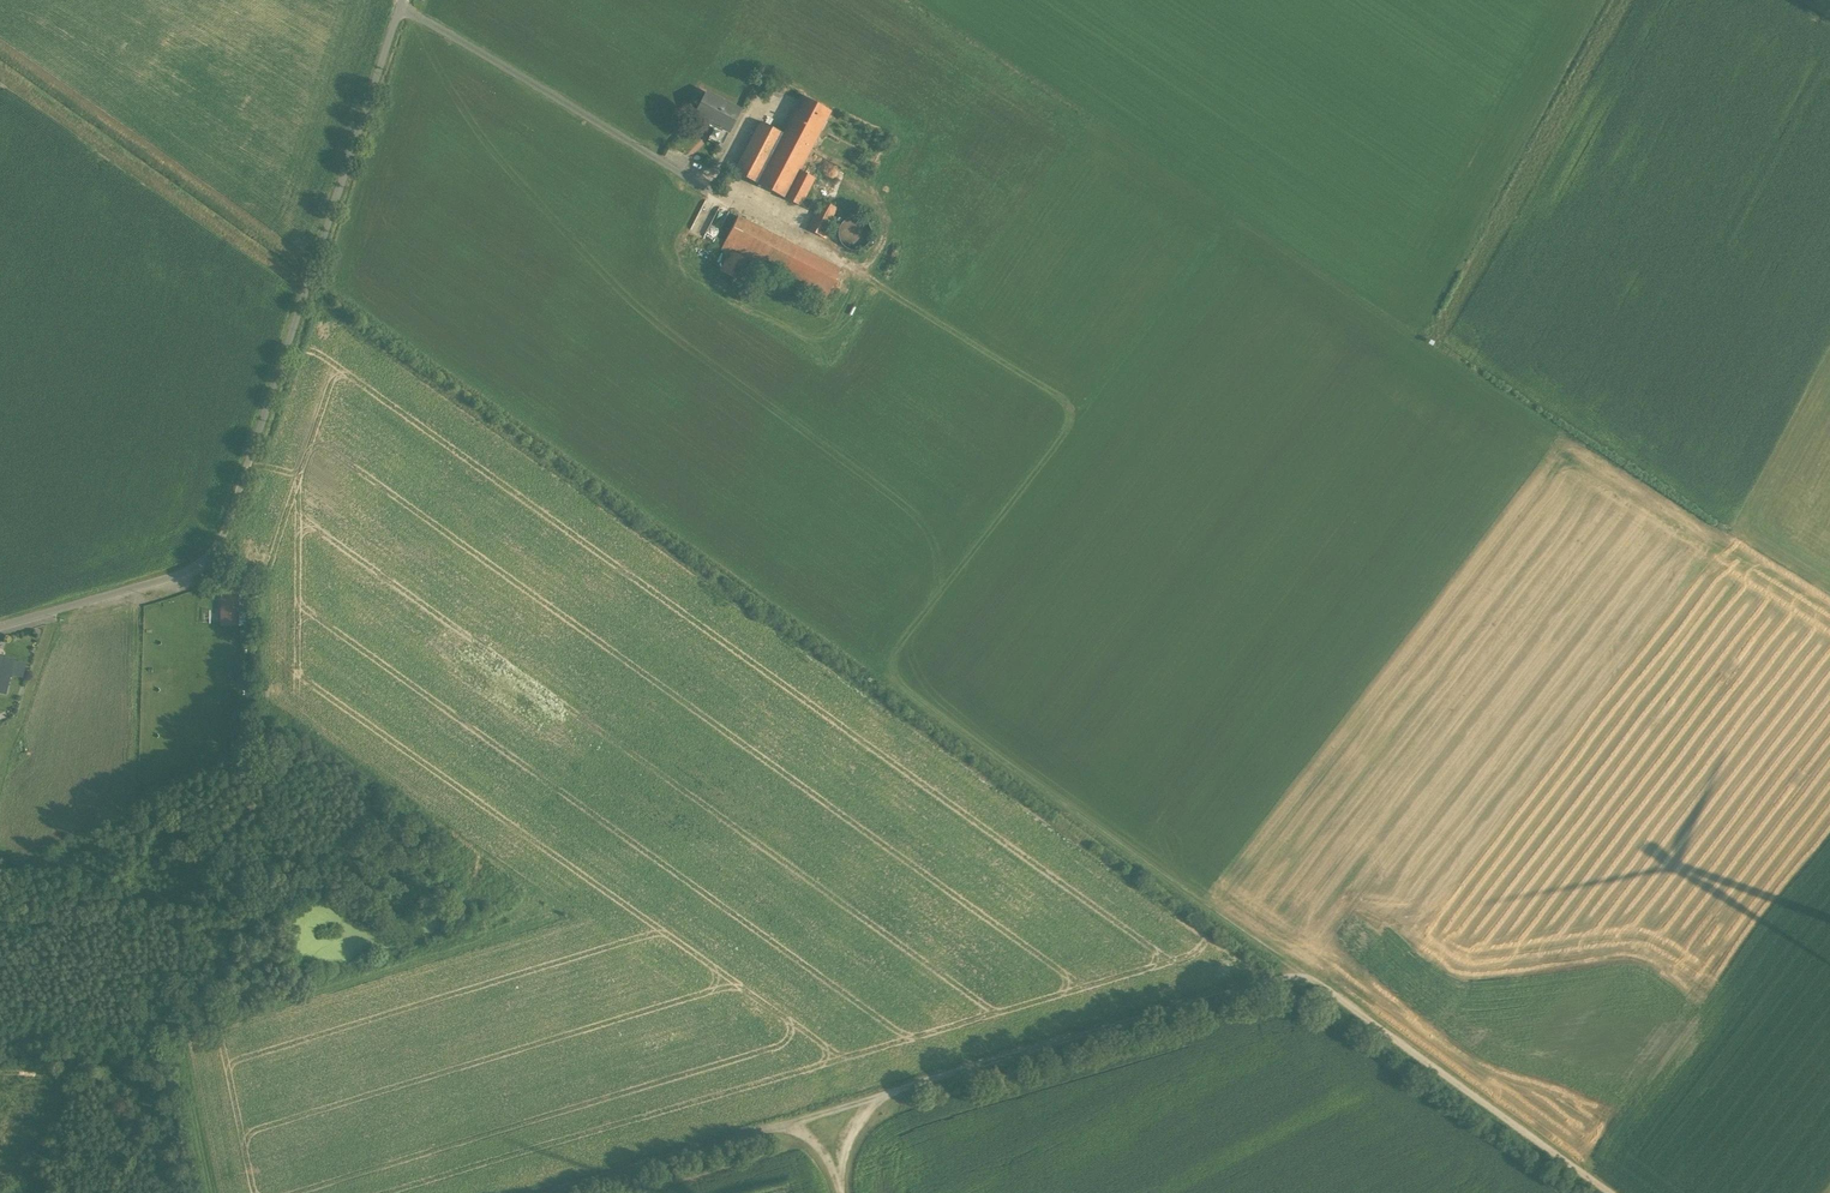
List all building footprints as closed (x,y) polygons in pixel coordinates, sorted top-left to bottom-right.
[(720,146),(739,110),(705,92),(694,113),(716,124),(708,140),(720,146)] [(761,121),(735,171),(805,208),(819,180),(799,170),(831,111),(802,96),(783,133),(761,121)] [(837,208),(824,201),(810,230),(825,238),(830,229),(827,228),(837,208)] [(838,269),(738,216),(721,249),(729,253),(720,270),(738,279),(749,259),(823,298),(838,269)] [(857,218),(851,217),(846,218),(841,222),(837,226),(836,232),(836,238),(839,243),(843,247),(848,250),(854,251),(860,249),(864,246),(868,241),(869,235),(869,230),(867,224),(862,220),(857,218)] [(237,590),(222,591),(223,624),(245,624),(244,609),(237,609),(237,590)] [(5,687),(4,692),(6,692),(10,673),(22,675),(24,664),(13,661),(13,660),(12,660),(12,661),(0,658),(0,686),(5,687)]
